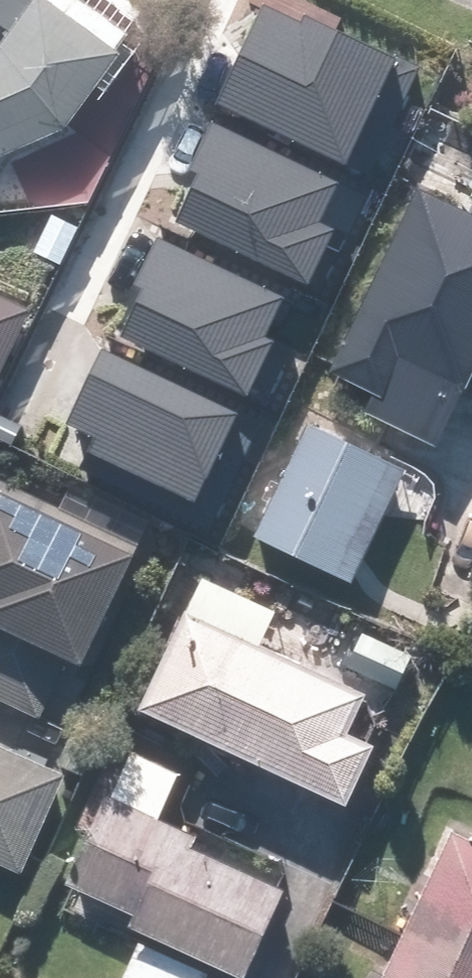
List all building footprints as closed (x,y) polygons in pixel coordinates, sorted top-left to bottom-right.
[(81,122),(144,24),(107,0),(0,0),(0,15),(21,28),(11,44),(0,48),(0,155),(81,122)] [(372,167),(425,59),(303,0),(264,0),(219,93),(372,167)] [(175,205),(315,273),(359,185),(219,117),(175,205)] [(454,436),(471,393),(471,205),(419,183),(345,357),(319,346),(307,373),(454,436)] [(116,316),(257,384),(302,292),(162,224),(116,316)] [(41,309),(0,290),(0,396),(41,309)] [(82,457),(213,521),(266,413),(107,336),(68,415),(96,428),(82,457)] [(417,466),(312,414),(255,528),(359,581),(417,466)] [(50,714),(81,647),(108,659),(161,545),(0,471),(0,691),(50,714)] [(208,579),(152,705),(359,795),(384,739),(357,727),(373,689),(266,642),(281,610),(208,579)] [(35,864),(73,765),(0,738),(0,851),(35,864)] [(143,739),(81,878),(150,909),(142,926),(254,977),(298,880),(205,838),(209,830),(168,812),(191,761),(143,739)] [(457,827),(388,977),(471,977),(471,834),(457,827)]
